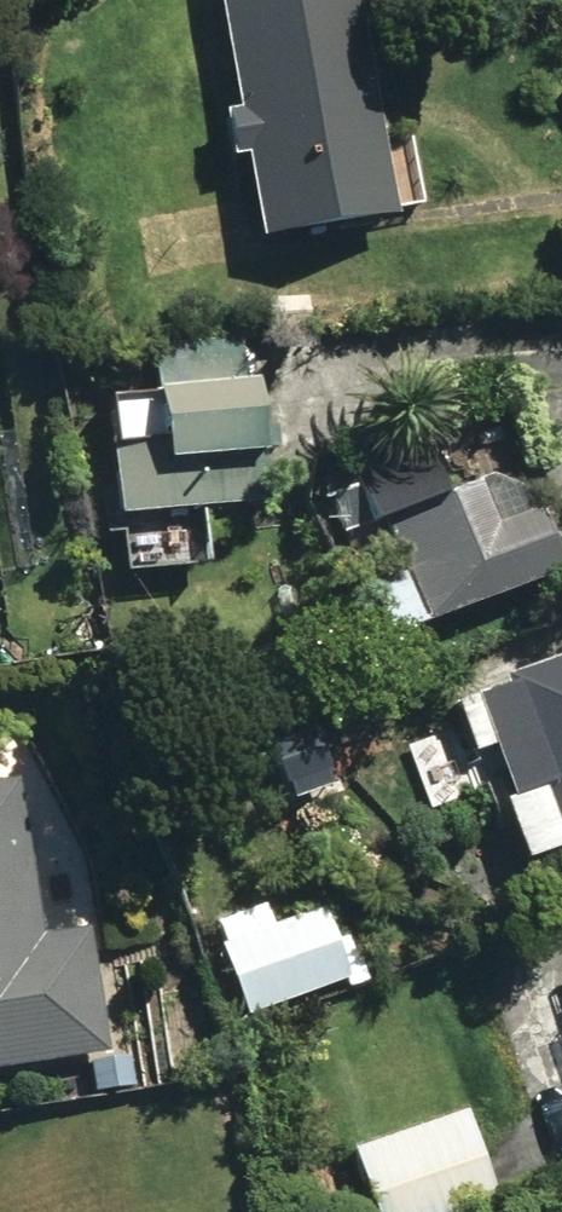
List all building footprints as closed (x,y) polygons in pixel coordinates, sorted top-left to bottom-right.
[(264,234),(402,210),(365,0),(222,0),(240,105),(229,109),(236,154),(250,151),(264,234)] [(122,438),(127,513),(273,503),(273,469),(288,468),(286,425),(268,426),(264,378),(168,383),(171,437),(122,438)] [(431,619),(561,570),(561,546),(546,503),(503,520),(486,478),(449,492),(427,436),(352,463),(375,521),(392,514),(431,619)] [(513,679),(461,698),(479,750),(502,742),(520,794),(511,797),(533,855),(561,846),(561,654),(510,674),(513,679)] [(109,1050),(91,928),(45,932),(20,778),(0,781),(0,1066),(109,1050)] [(224,943),(249,1011),(349,975),(353,986),(373,979),(363,949),(356,950),(349,934),(338,938),(327,907),(278,924),(268,902),(220,919),(229,941),(224,943)] [(91,1062),(94,1090),(135,1085),(131,1057),(91,1062)] [(379,1211),(490,1211),(504,1207),(471,1110),(357,1149),(379,1211)]
